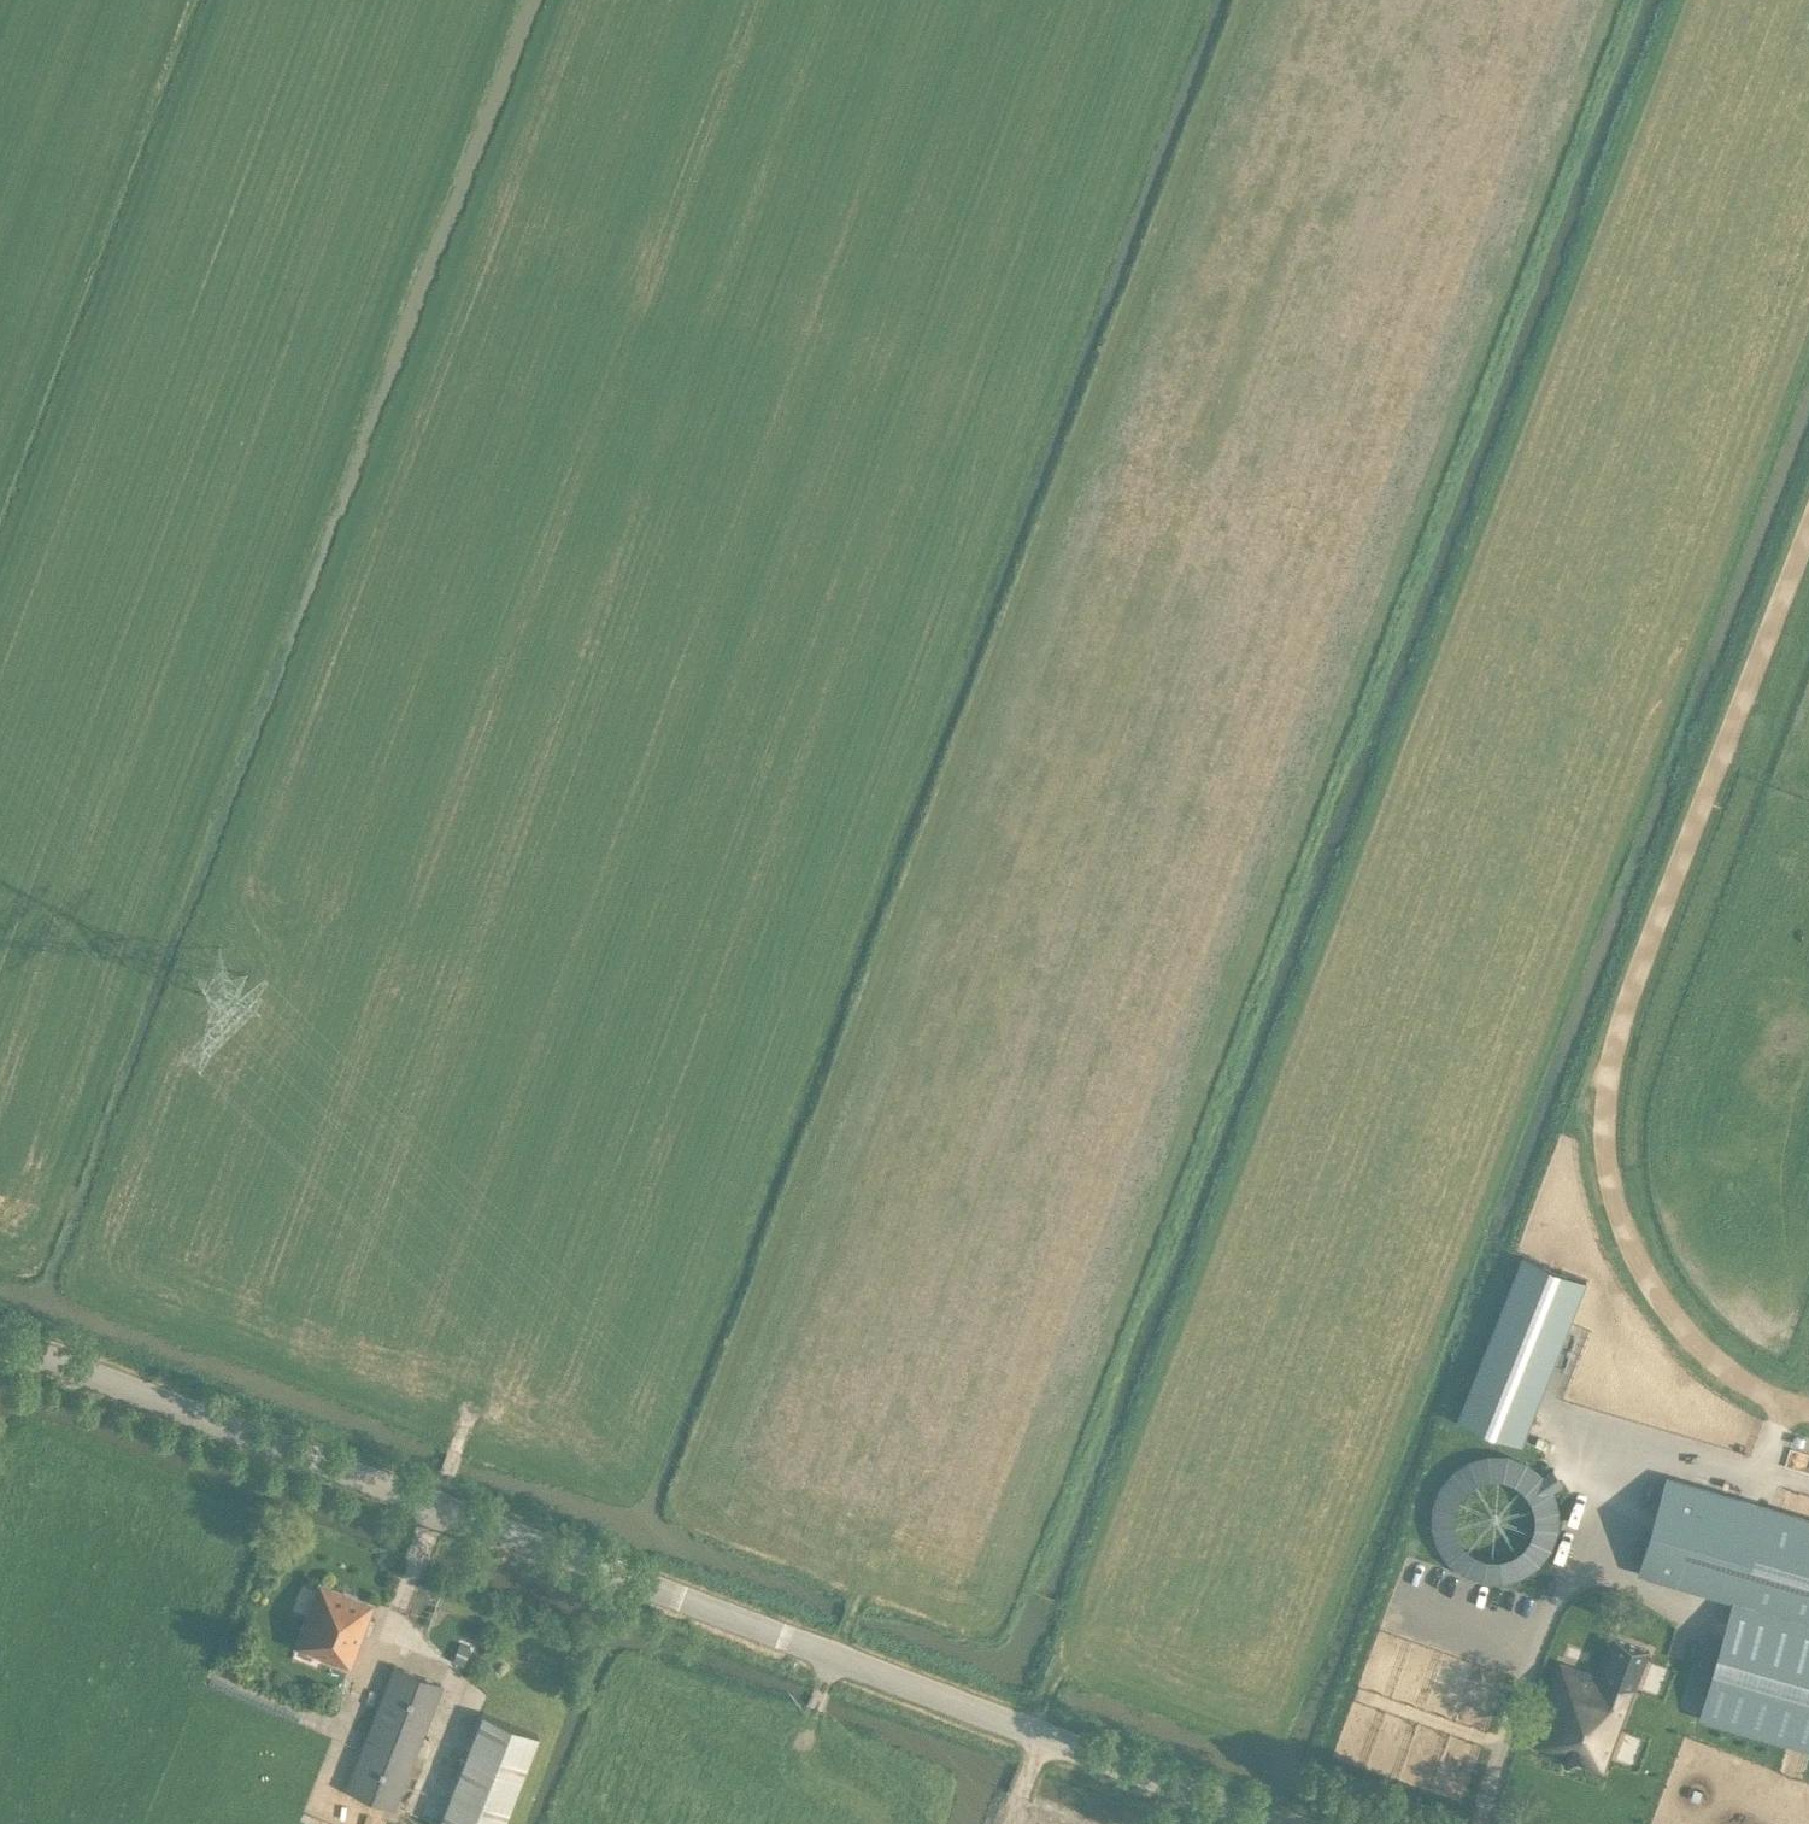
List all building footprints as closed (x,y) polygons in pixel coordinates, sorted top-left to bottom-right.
[(1524,1256),(1459,1418),(1523,1443),(1587,1281),(1524,1256)] [(1425,1549),(1530,1589),(1572,1478),(1467,1438),(1425,1549)] [(1640,1570),(1735,1598),(1700,1716),(1808,1748),(1808,1519),(1668,1478),(1640,1570)] [(374,1604),(320,1583),(295,1644),(347,1665),(374,1604)] [(1649,1650),(1616,1639),(1601,1679),(1600,1676),(1581,1669),(1579,1673),(1561,1666),(1533,1745),(1605,1772),(1649,1650)] [(443,1685),(396,1667),(347,1790),(394,1808),(443,1685)] [(539,1735),(481,1712),(438,1823),(504,1823),(539,1735)]
